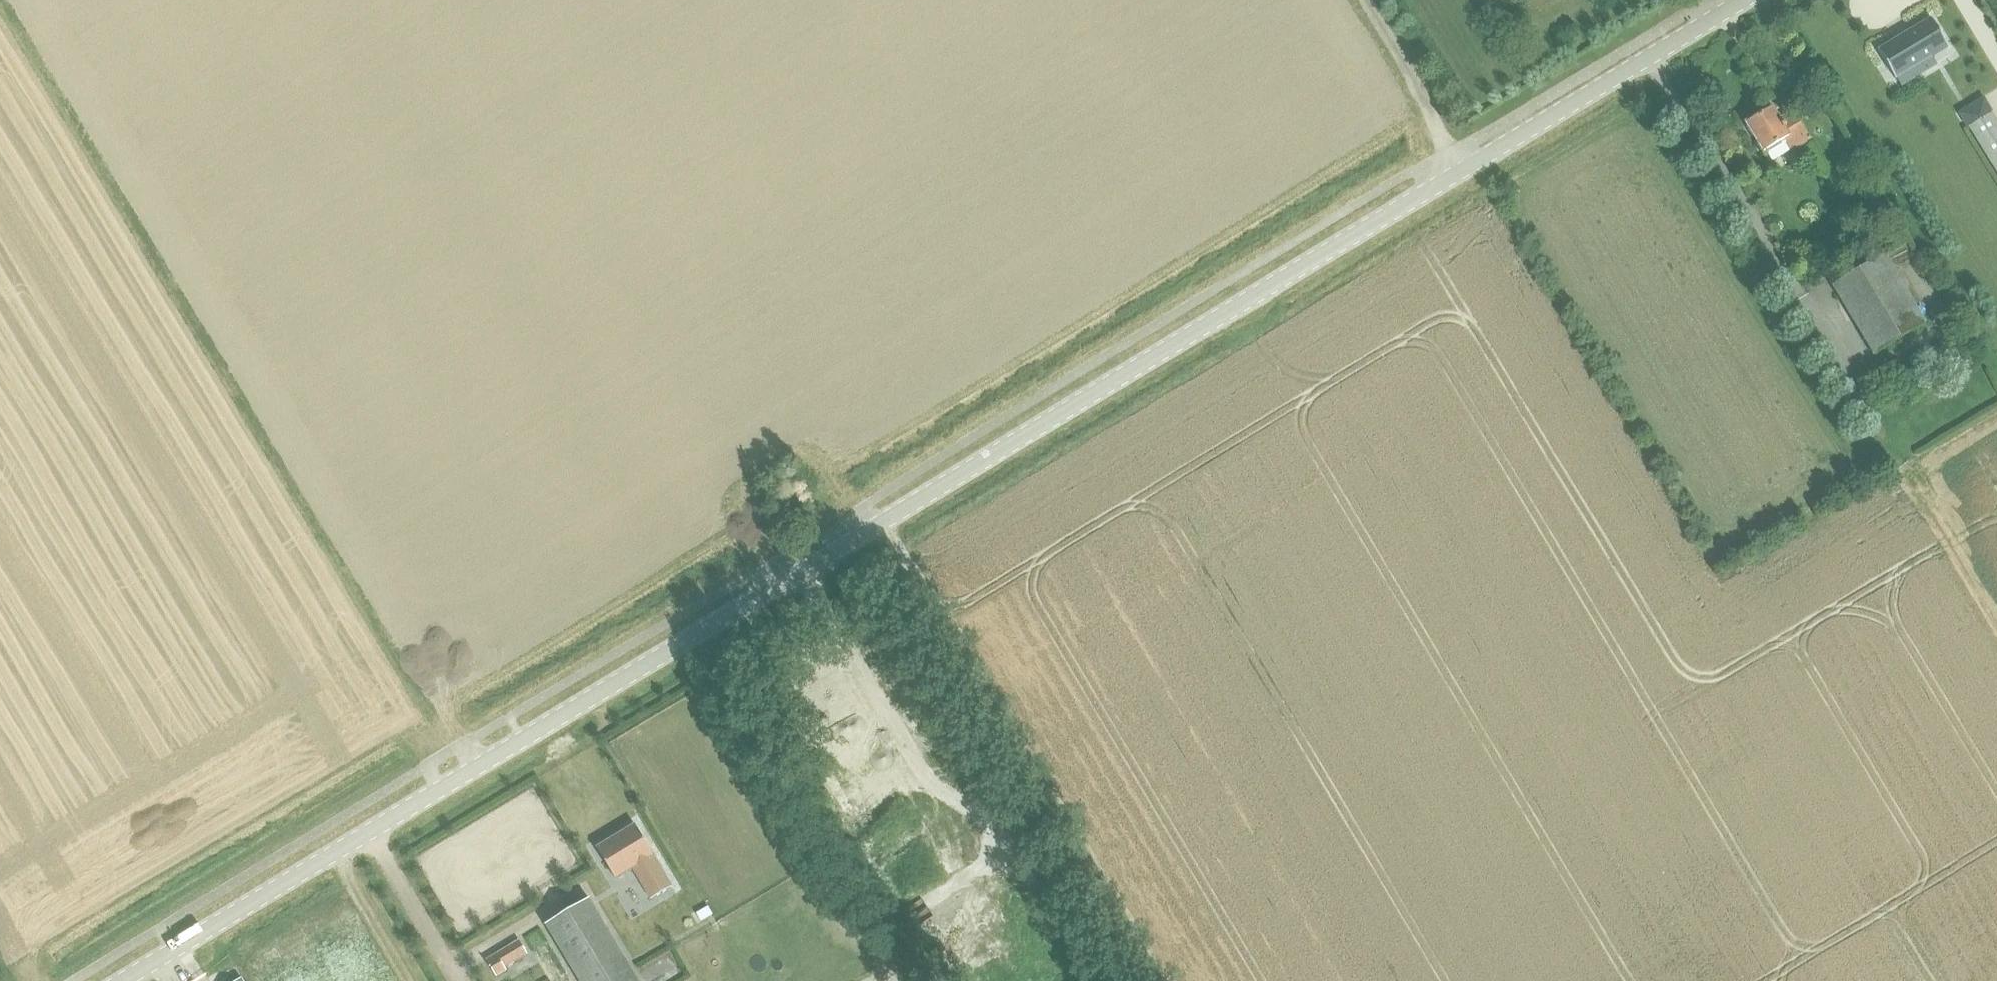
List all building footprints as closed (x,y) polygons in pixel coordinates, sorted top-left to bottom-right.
[(1894,40),(1879,48),(1897,78),(1911,70),(1916,78),(1933,68),(1929,60),(1948,48),(1930,18),(1894,40)] [(1759,110),(1747,117),(1748,120),(1746,121),(1764,151),(1777,143),(1777,145),(1785,140),(1791,149),(1810,137),(1794,110),(1780,119),(1772,106),(1761,113),(1759,110)] [(1969,128),(1996,174),(1996,125),(1991,115),(1969,128)] [(1874,353),(1926,322),(1885,254),(1833,285),(1874,353)] [(635,825),(598,847),(616,878),(633,868),(651,899),(672,887),(635,825)] [(588,899),(545,924),(580,980),(637,980),(588,899)] [(697,914),(702,921),(713,914),(708,907),(697,914)] [(503,966),(527,952),(520,940),(485,960),(494,975),(505,969),(503,966)]
